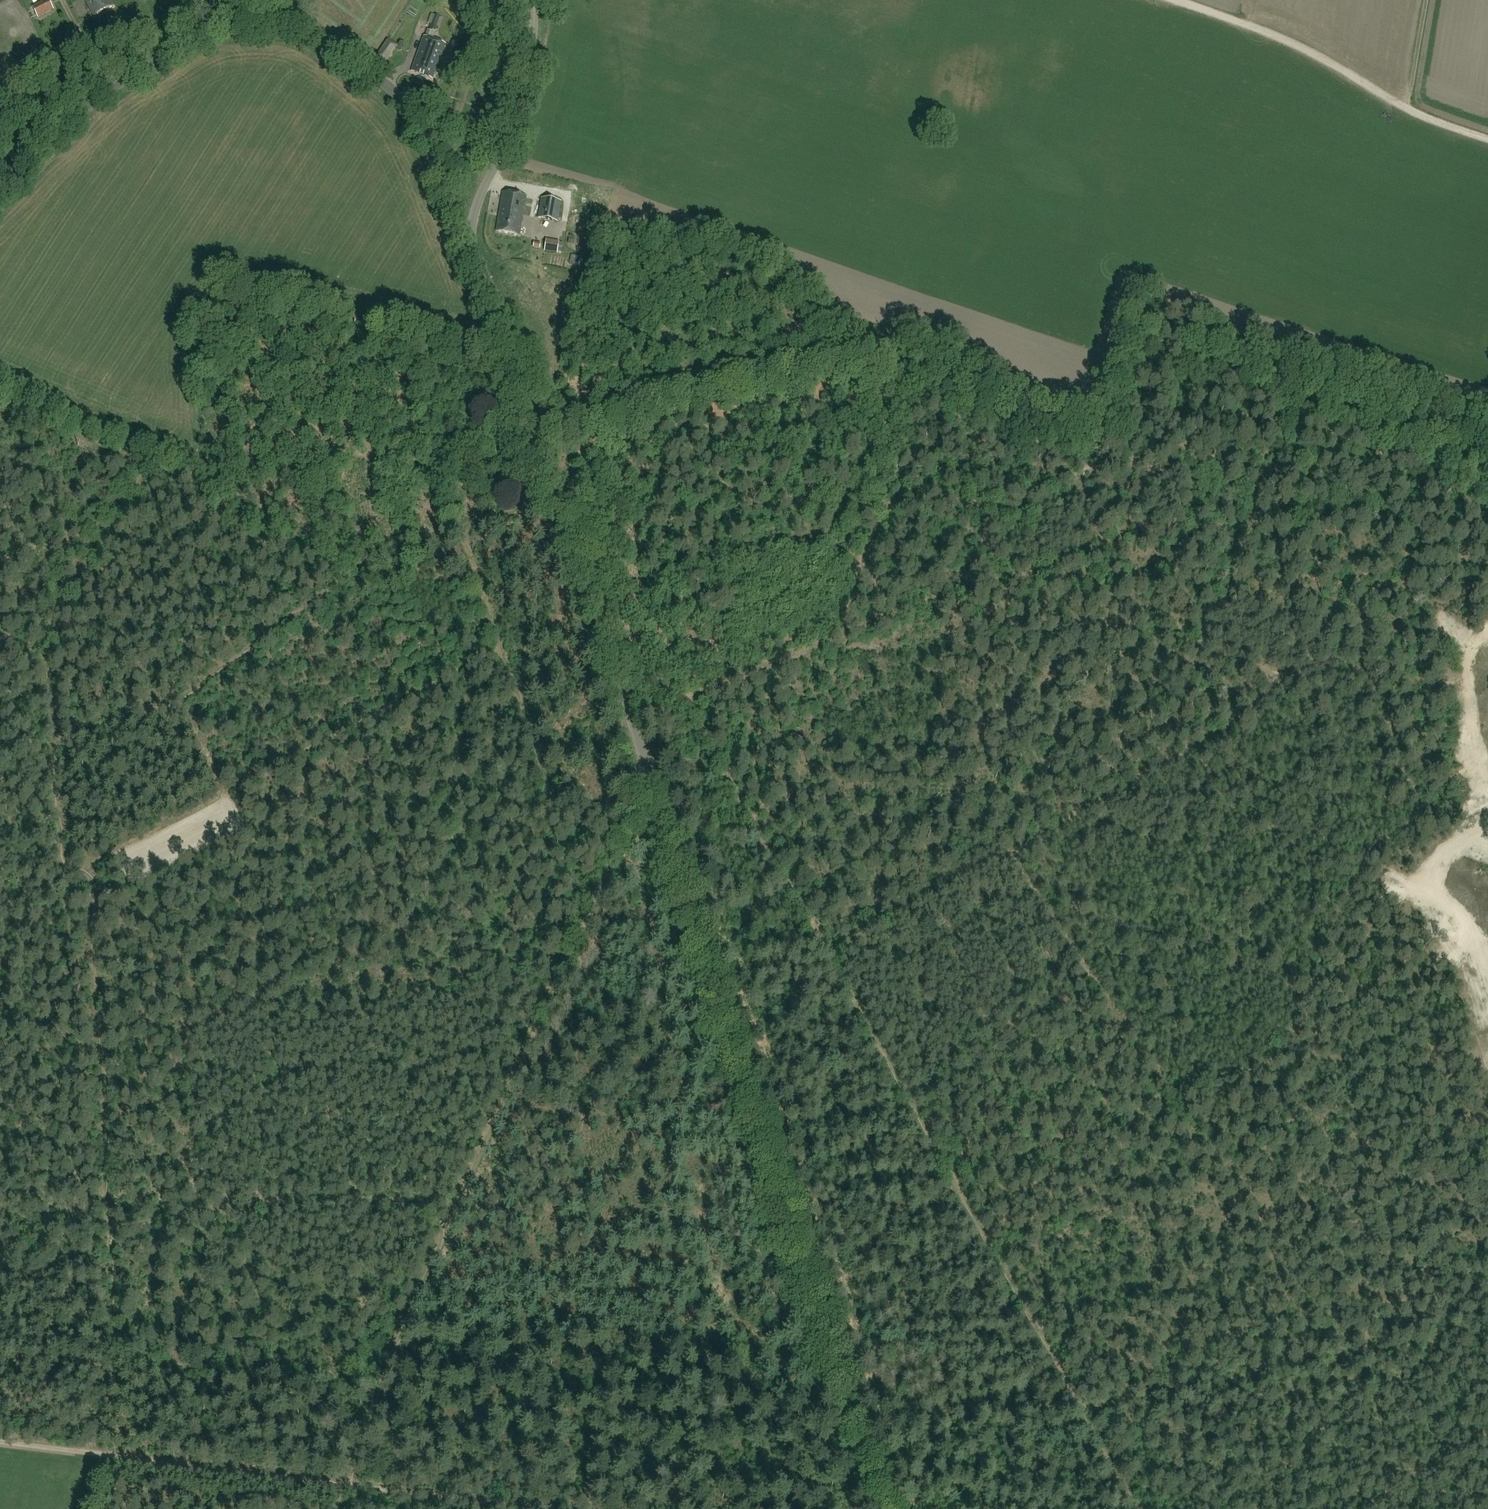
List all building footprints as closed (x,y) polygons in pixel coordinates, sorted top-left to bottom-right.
[(49,0),(45,0),(32,7),(38,18),(54,9),(49,0)] [(114,7),(110,0),(85,0),(94,17),(114,7)] [(440,17),(435,15),(429,29),(435,31),(440,17)] [(433,79),(445,44),(424,37),(412,72),(433,79)] [(388,38),(374,58),(385,65),(398,45),(388,38)] [(447,58),(456,62),(459,55),(450,51),(447,58)] [(502,192),(502,193),(496,232),(520,236),(527,196),(502,192)] [(558,221),(561,202),(541,199),(538,218),(558,221)] [(550,261),(565,260),(564,250),(549,250),(550,261)]
